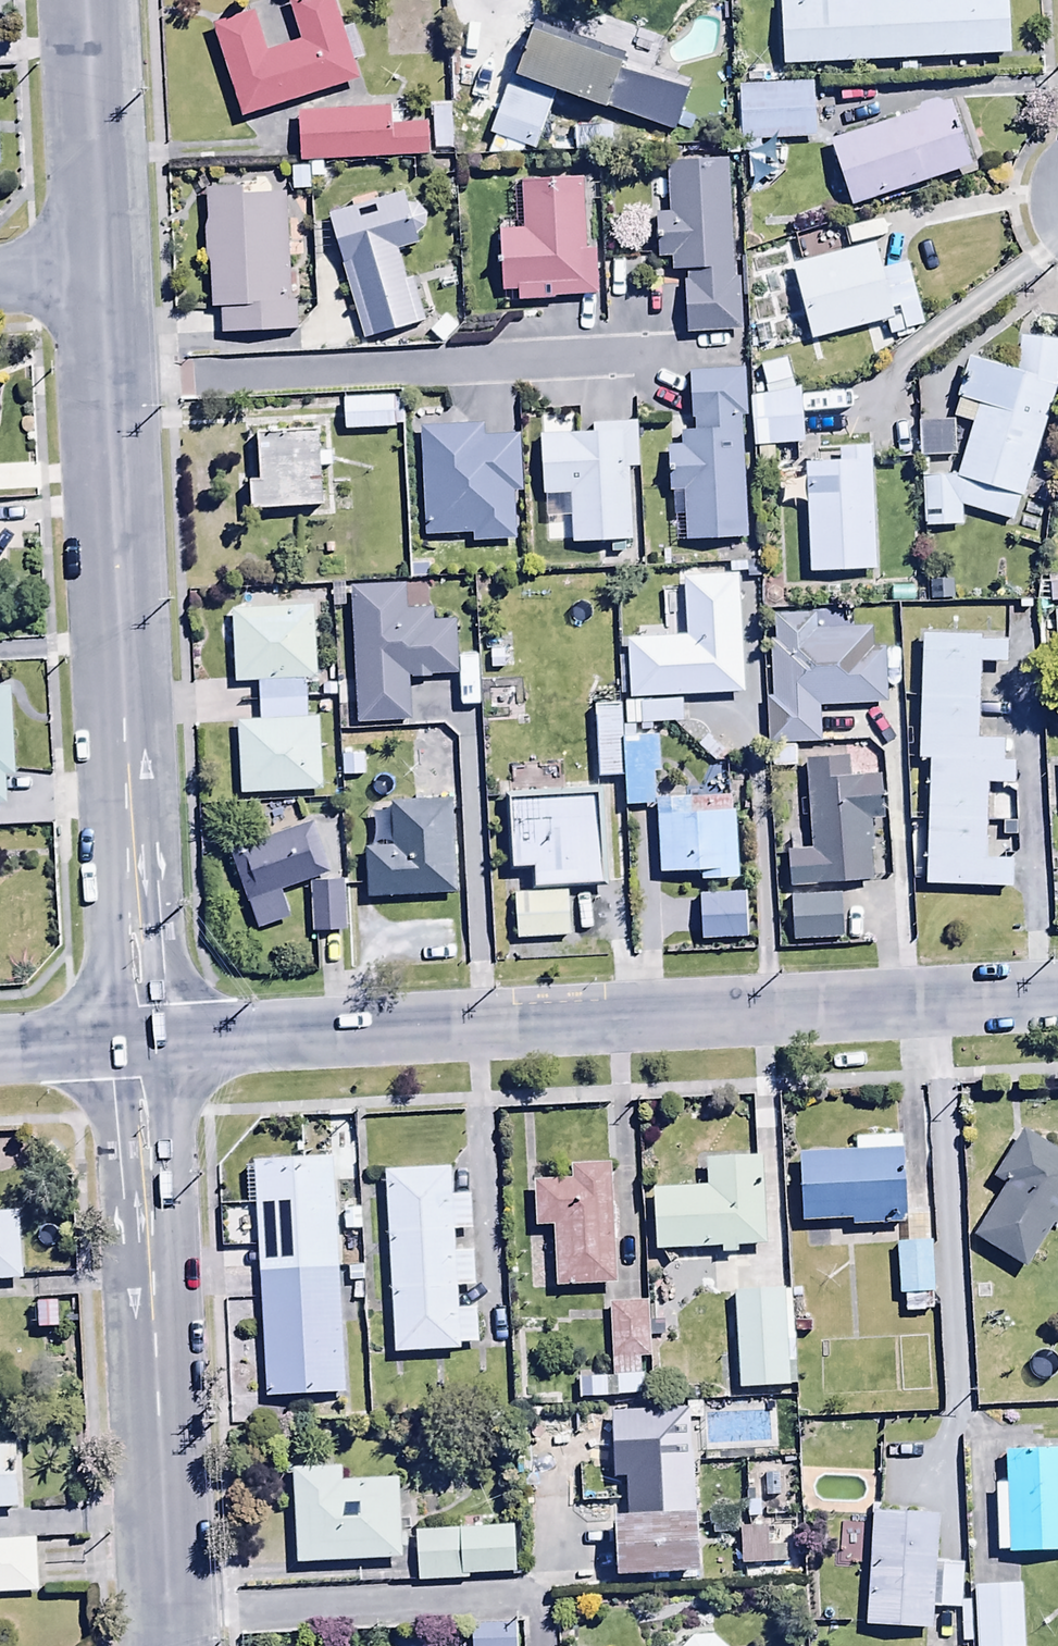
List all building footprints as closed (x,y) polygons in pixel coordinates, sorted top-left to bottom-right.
[(243,123),(359,84),(353,67),(365,62),(354,30),(346,33),(335,0),(306,0),(288,6),(301,45),(267,56),(255,18),(213,32),(243,123)] [(787,68),(1013,58),(1010,0),(886,0),(822,3),(822,0),(784,0),(787,68)] [(632,62),(534,25),(491,138),(497,140),(490,159),(529,154),(534,156),(558,96),(608,116),(612,106),(638,116),(646,97),(622,87),(632,62)] [(816,90),(741,94),(743,147),(818,143),(816,90)] [(452,105),(431,106),(434,154),(454,153),(452,105)] [(832,146),(852,210),(980,171),(961,106),(832,146)] [(298,119),(302,168),(429,159),(427,129),(395,131),(394,112),(298,119)] [(614,128),(575,129),(575,154),(615,154),(614,128)] [(735,281),(728,167),(667,171),(670,216),(654,217),(657,262),(673,261),(674,277),(685,276),(689,337),(746,333),(742,280),(735,281)] [(520,295),(520,306),(599,300),(596,254),(588,254),(583,185),(523,190),(526,232),(500,234),(505,296),(520,295)] [(206,194),(208,227),(203,228),(206,266),(211,265),(214,312),(223,312),(225,338),(295,333),(285,197),(268,199),(268,189),(206,194)] [(405,197),(327,220),(365,345),(423,328),(400,254),(419,249),(416,241),(425,232),(426,220),(418,208),(408,208),(405,197)] [(793,271),(812,346),(885,327),(888,339),(923,330),(906,266),(884,272),(876,243),(853,249),(855,255),(793,271)] [(949,480),(924,479),(924,531),(963,530),(963,510),(1015,525),(1045,424),(1057,394),(1057,345),(1023,341),(1019,376),(971,361),(951,425),(919,427),(921,460),(956,461),(949,480)] [(692,375),(694,435),(682,435),(682,450),(670,450),(671,495),(687,495),(688,545),(747,544),(743,420),(747,420),(744,372),(692,375)] [(754,449),(798,448),(798,464),(818,464),(818,440),(805,440),(805,392),(752,402),(754,449)] [(396,401),(344,402),(345,433),(396,431),(396,401)] [(571,499),(571,546),(634,546),(634,471),(639,471),(639,426),(594,426),(594,438),(543,438),(545,499),(571,499)] [(421,430),(426,539),(474,538),(475,546),(515,545),(514,496),(522,496),(521,440),(483,441),(482,428),(421,430)] [(319,439),(260,441),(261,484),(252,484),(253,515),(323,513),(322,471),(334,470),(333,456),(320,457),(319,439)] [(841,467),(807,468),(811,577),(878,575),(874,453),(841,454),(841,467)] [(926,581),(926,603),(952,603),(953,581),(926,581)] [(407,589),(352,591),(357,728),(411,726),(409,679),(459,677),(457,623),(438,624),(437,612),(408,614),(407,589)] [(321,689),(307,689),(307,684),(317,684),(317,611),(235,613),(236,685),(259,685),(259,724),(239,724),(239,797),(322,797),(322,723),(307,723),(307,700),(321,701),(321,689)] [(849,616),(777,618),(776,645),(771,645),(772,701),(766,701),(767,746),(823,745),(822,707),(888,706),(887,652),(874,652),(873,630),(849,631),(849,616)] [(743,639),(629,645),(632,702),(745,697),(743,639)] [(987,862),(988,787),(1017,787),(1017,762),(1005,762),(1005,741),(981,741),(982,665),(1008,666),(1008,645),(982,645),(982,641),(925,640),(921,761),(929,761),(928,891),(1013,892),(1013,862),(987,862)] [(0,692),(0,807),(7,807),(6,778),(14,778),(12,692),(0,692)] [(637,705),(638,728),(684,725),(682,702),(637,705)] [(620,707),(596,708),(599,781),(623,780),(620,707)] [(660,741),(625,743),(628,810),(654,809),(653,773),(662,773),(660,741)] [(773,749),(773,772),(797,771),(797,748),(773,749)] [(851,760),(807,762),(813,854),(789,855),(790,890),(874,886),(871,821),(886,820),(884,781),(852,782),(851,760)] [(596,801),(513,805),(515,872),(536,871),(536,892),(600,889),(596,801)] [(701,875),(702,885),(741,883),(737,814),(733,814),(732,801),(659,804),(661,877),(701,875)] [(450,804),(393,806),(395,852),(366,853),(368,900),(453,897),(450,804)] [(313,826),(230,854),(258,933),(293,921),(283,891),(329,876),(313,826)] [(347,885),(312,886),(313,937),(348,936),(347,885)] [(568,894),(516,896),(518,942),(570,940),(568,894)] [(842,900),(794,901),(795,943),(842,942),(842,900)] [(973,1242),(1028,1275),(1057,1227),(1057,1156),(1026,1136),(997,1182),(1006,1188),(973,1242)] [(858,1156),(800,1158),(804,1227),(855,1225),(855,1230),(906,1228),(903,1141),(858,1143),(858,1156)] [(347,1400),(333,1163),(244,1168),(246,1213),(256,1212),(268,1405),(347,1400)] [(710,1192),(654,1193),(658,1254),(725,1252),(725,1259),(740,1259),(739,1249),(766,1248),(763,1163),(709,1165),(710,1192)] [(575,1186),(536,1188),(537,1233),(555,1233),(558,1292),(617,1290),(612,1168),(574,1170),(575,1186)] [(452,1172),(386,1175),(395,1359),(462,1355),(462,1349),(478,1348),(476,1313),(459,1314),(458,1290),(476,1290),(474,1255),(458,1256),(457,1235),(473,1235),(471,1200),(453,1200),(452,1172)] [(26,1284),(22,1217),(0,1218),(0,1285),(26,1284)] [(935,1248),(899,1247),(900,1300),(908,1300),(907,1318),(934,1318),(935,1248)] [(793,1295),(736,1296),(739,1394),(789,1392),(788,1367),(796,1366),(793,1295)] [(59,1306),(38,1307),(39,1334),(61,1333),(59,1306)] [(648,1306),(610,1308),(613,1378),(579,1380),(580,1402),(643,1399),(641,1360),(651,1360),(648,1306)] [(933,1396),(931,1340),(898,1341),(900,1397),(933,1396)] [(0,1452),(0,1516),(20,1515),(18,1451),(0,1452)] [(999,1554),(1010,1554),(1010,1560),(1057,1560),(1057,1454),(1006,1454),(1006,1488),(997,1488),(999,1554)] [(628,1523),(618,1524),(621,1584),(701,1580),(694,1461),(625,1465),(628,1523)] [(345,1485),(345,1472),(294,1474),(299,1568),(403,1565),(401,1484),(345,1485)] [(932,1635),(939,1523),(876,1519),(867,1632),(932,1635)] [(746,1584),(798,1583),(797,1527),(742,1528),(743,1568),(745,1568),(746,1584)] [(418,1585),(518,1580),(517,1532),(418,1534),(418,1585)] [(0,1544),(0,1600),(37,1600),(37,1544),(0,1544)] [(965,1567),(943,1566),(941,1612),(962,1613),(965,1567)] [(976,1589),(978,1645),(1024,1645),(1023,1588),(976,1589)] [(471,1627),(472,1645),(519,1645),(519,1626),(471,1627)]
